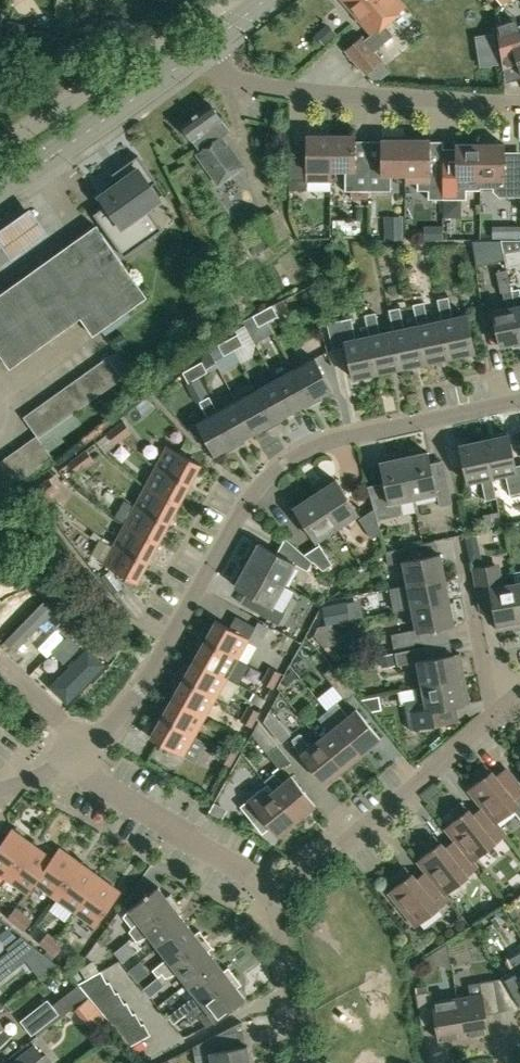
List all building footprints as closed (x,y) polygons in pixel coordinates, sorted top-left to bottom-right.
[(372,33),(363,40),(360,37),(345,50),(365,73),(382,59),(375,51),(394,34),(385,24),(405,6),(399,0),(344,0),(372,33)] [(518,25),(517,21),(498,27),(504,66),(505,66),(519,62),(519,66),(519,24),(518,25)] [(86,23),(85,37),(98,39),(100,25),(86,23)] [(325,25),(316,33),(324,42),(333,35),(325,25)] [(496,50),(479,53),(481,66),(498,63),(496,50)] [(244,167),(223,137),(230,132),(211,105),(182,125),(201,152),(197,155),(218,185),(244,167)] [(290,171),(290,180),(308,180),(308,181),(332,181),(332,171),(332,136),(307,136),(307,150),(307,171),(290,171)] [(332,136),(332,171),(346,171),(346,192),(369,191),(369,164),(369,161),(356,161),(356,136),(332,136)] [(369,164),(369,191),(392,191),(392,176),(406,175),(406,140),(382,140),(382,164),(369,164)] [(406,175),(406,182),(418,182),(418,191),(429,191),(429,200),(444,200),(444,169),(444,165),(430,165),(430,140),(406,140),(406,175)] [(444,169),(444,200),(462,200),(467,200),(467,191),(481,191),(481,188),(481,180),(481,144),(457,144),(457,148),(457,169),(444,169)] [(481,188),(494,188),(494,191),(500,197),(519,197),(519,158),(505,158),(505,144),(481,144),(481,180),(481,188)] [(166,194),(157,181),(138,154),(119,168),(126,177),(99,196),(120,225),(108,234),(124,256),(149,238),(136,221),(150,211),(147,208),(166,194)] [(290,180),(290,191),(308,191),(308,181),(308,180),(290,180)] [(7,249),(13,258),(48,234),(29,209),(0,229),(0,237),(7,249)] [(259,252),(277,240),(262,218),(244,230),(259,252)] [(0,295),(0,353),(10,368),(81,317),(93,334),(147,296),(96,225),(0,295)] [(507,227),(507,239),(519,239),(519,227),(507,227)] [(501,238),(488,238),(492,260),(505,257),(501,238)] [(503,240),(505,253),(519,251),(519,240),(503,240)] [(510,280),(509,281),(507,269),(496,272),(501,293),(503,293),(507,309),(493,312),(501,347),(519,343),(519,329),(512,289),(510,280)] [(512,289),(519,329),(519,288),(512,289)] [(442,321),(451,358),(476,353),(468,315),(453,318),(449,298),(438,300),(442,321)] [(418,326),(427,363),(451,358),(442,321),(429,324),(425,303),(414,305),(418,326)] [(272,304),(263,310),(269,321),(278,315),(272,304)] [(394,331),(402,368),(427,363),(418,326),(405,329),(401,308),(390,310),(394,331)] [(259,326),(269,321),(263,310),(253,315),(259,326)] [(370,336),(378,374),(402,368),(394,331),(381,334),(376,313),(365,316),(370,336)] [(378,374),(370,336),(357,339),(352,319),(328,324),(334,350),(346,348),(353,379),(378,374)] [(237,333),(228,338),(234,349),(243,344),(237,333)] [(234,349),(228,338),(218,344),(224,355),(234,349)] [(124,378),(110,358),(24,417),(36,434),(0,461),(0,495),(53,457),(39,438),(124,378)] [(295,370),(313,401),(333,390),(315,359),(295,370)] [(202,360),(192,366),(198,377),(208,371),(202,360)] [(198,377),(192,366),(191,366),(182,371),(188,382),(198,377)] [(276,380),(293,412),(313,401),(295,370),(276,380)] [(257,391),(274,423),(293,412),(276,380),(257,391)] [(237,402),(255,433),(274,423),(257,391),(237,402)] [(215,455),(235,444),(218,412),(209,396),(199,401),(208,418),(198,423),(199,425),(206,438),(215,455)] [(218,412),(235,444),(255,433),(237,402),(218,412)] [(115,426),(123,438),(132,431),(123,420),(115,426)] [(206,438),(199,425),(190,430),(200,441),(206,438)] [(123,438),(115,426),(106,433),(115,444),(123,438)] [(485,441),(493,478),(506,475),(511,496),(519,494),(519,466),(516,467),(510,435),(485,441)] [(497,499),(493,478),(485,441),(460,446),(468,483),(482,480),(486,501),(497,499)] [(157,466),(191,484),(201,465),(168,447),(157,466)] [(78,456),(86,467),(95,461),(86,449),(78,456)] [(440,507),(453,504),(448,479),(435,482),(429,453),(405,458),(414,499),(437,494),(440,507)] [(86,467),(78,456),(69,462),(78,473),(86,467)] [(375,509),(378,521),(404,515),(401,502),(414,499),(405,458),(381,463),(387,492),(371,496),(375,509)] [(147,486),(180,504),(191,484),(157,466),(147,486)] [(48,478),(41,484),(50,495),(57,489),(48,478)] [(337,480),(316,494),(338,528),(359,515),(337,480)] [(50,495),(41,484),(34,490),(42,501),(50,495)] [(136,506),(170,524),(180,504),(147,486),(136,506)] [(317,542),(338,528),(316,494),(295,508),(317,542)] [(128,527),(159,544),(170,524),(136,506),(126,525),(128,527)] [(382,533),(378,521),(375,509),(360,519),(373,539),(382,533)] [(128,527),(126,525),(115,545),(148,563),(159,544),(128,527)] [(308,572),(314,562),(305,555),(293,545),(286,558),(260,544),(248,565),(284,586),(296,565),(308,572)] [(148,563),(115,545),(104,565),(138,583),(148,563)] [(305,555),(314,562),(323,571),(324,571),(333,565),(320,545),(305,555)] [(408,585),(446,578),(441,555),(418,560),(415,546),(386,553),(389,566),(403,563),(408,585)] [(284,586),(248,565),(236,587),(262,601),(256,612),(280,625),(286,614),(273,607),(284,586)] [(515,584),(500,587),(496,565),(474,569),(480,601),(492,599),(498,631),(519,627),(519,609),(515,584)] [(23,586),(8,571),(0,579),(0,608),(23,586)] [(446,578),(408,585),(391,589),(393,600),(410,597),(413,609),(450,601),(446,578)] [(33,616),(0,648),(0,658),(6,665),(60,612),(48,601),(33,616)] [(422,631),(455,625),(450,601),(413,609),(417,630),(392,635),(395,649),(425,643),(422,631)] [(56,626),(67,637),(81,622),(70,612),(56,626)] [(206,640),(239,659),(250,640),(217,621),(206,640)] [(81,622),(67,637),(78,647),(92,633),(91,632),(81,622)] [(324,646),(337,644),(333,623),(318,626),(314,634),(324,646)] [(256,655),(267,656),(267,662),(280,664),(284,636),(259,632),(256,655)] [(195,660),(228,679),(239,659),(206,640),(195,660)] [(423,687),(465,679),(460,654),(428,660),(426,648),(396,653),(398,667),(418,663),(423,687)] [(353,649),(337,656),(348,681),(364,674),(353,649)] [(73,650),(36,690),(59,711),(96,671),(73,650)] [(228,679),(195,660),(184,679),(217,698),(228,679)] [(265,674),(277,681),(282,673),(269,666),(265,674)] [(346,702),(357,693),(335,666),(325,675),(346,702)] [(277,681),(265,674),(261,681),(273,688),(277,681)] [(217,698),(184,679),(173,699),(206,718),(217,698)] [(465,679),(423,687),(423,688),(416,689),(419,702),(410,703),(412,715),(408,716),(411,731),(441,725),(440,724),(459,720),(456,707),(470,704),(465,679)] [(162,718),(195,737),(206,718),(173,699),(162,718)] [(328,711),(328,712),(363,755),(381,740),(357,710),(349,717),(337,702),(327,710),(328,711)] [(244,712),(256,719),(261,712),(248,705),(244,712)] [(282,744),(292,735),(271,710),(264,722),(282,744)] [(256,719),(244,712),(240,720),(252,727),(256,719)] [(330,732),(320,740),(344,770),(363,755),(328,712),(319,719),(330,732)] [(25,730),(33,722),(25,714),(17,722),(25,730)] [(195,737),(162,718),(151,738),(184,757),(195,737)] [(268,755),(278,746),(259,723),(252,735),(268,755)] [(344,770),(320,740),(311,747),(300,734),(293,740),(298,751),(326,785),(344,770)] [(222,751),(235,758),(239,750),(227,743),(222,751)] [(235,758),(222,751),(218,759),(231,766),(235,758)] [(507,769),(497,777),(492,772),(491,774),(484,766),(475,773),(482,781),(469,791),(483,808),(497,824),(514,811),(519,818),(519,786),(507,769)] [(292,777),(283,784),(274,772),(264,780),(267,784),(297,822),(316,806),(292,777)] [(262,833),(271,827),(279,837),(297,822),(267,784),(257,791),(259,793),(241,807),(262,833)] [(216,798),(209,811),(219,816),(226,804),(216,798)] [(506,836),(497,824),(483,808),(473,815),(469,810),(467,812),(461,804),(452,811),(458,819),(446,829),(456,841),(474,862),(506,836)] [(33,844),(12,830),(0,847),(0,874),(7,879),(33,844)] [(478,868),(474,862),(456,841),(446,849),(442,843),(440,845),(433,837),(424,844),(431,852),(419,862),(427,872),(446,895),(469,877),(468,876),(478,868)] [(53,859),(33,844),(7,879),(28,895),(36,884),(53,859)] [(55,899),(81,863),(60,848),(53,859),(36,884),(55,899)] [(101,878),(81,863),(55,899),(76,913),(101,878)] [(450,901),(446,895),(427,872),(417,880),(413,875),(411,876),(404,868),(396,875),(402,883),(390,893),(417,927),(450,901)] [(96,928),(121,893),(101,878),(76,913),(96,928)] [(159,888),(131,909),(130,907),(123,916),(133,928),(130,932),(134,937),(178,903),(171,894),(167,898),(159,888)] [(159,948),(188,925),(180,915),(185,911),(178,903),(134,937),(138,942),(146,939),(150,936),(159,948)] [(15,924),(24,913),(16,906),(7,917),(15,924)] [(24,913),(15,924),(23,931),(32,920),(24,913)] [(2,933),(13,943),(22,933),(11,923),(2,933)] [(162,973),(163,974),(207,940),(200,931),(196,935),(188,925),(159,948),(167,958),(152,969),(158,976),(162,973)] [(47,949),(56,938),(48,932),(39,943),(47,949)] [(56,938),(47,949),(56,956),(64,945),(56,938)] [(188,985),(217,962),(209,952),(214,948),(207,940),(163,974),(167,979),(175,976),(179,973),(188,985)] [(21,965),(10,952),(0,959),(0,981),(21,965)] [(519,1000),(519,954),(512,958),(509,969),(512,973),(502,979),(516,1002),(519,1000)] [(224,972),(217,962),(188,985),(195,994),(168,1016),(174,1024),(186,1014),(187,1015),(236,977),(229,968),(224,972)] [(88,995),(108,983),(102,972),(79,985),(88,995)] [(216,1021),(217,1022),(246,999),(238,989),(242,985),(236,977),(187,1015),(192,1021),(198,1016),(206,1025),(216,1021)] [(495,981),(480,983),(480,981),(469,983),(471,996),(458,998),(465,1043),(475,1041),(474,1035),(490,1033),(487,1015),(501,1013),(495,981)] [(96,1006),(117,994),(110,982),(108,983),(88,995),(96,1006)] [(465,1043),(458,998),(434,1003),(432,992),(417,994),(422,1026),(436,1024),(439,1041),(455,1039),(456,1044),(465,1043)] [(105,1016),(125,1004),(119,993),(117,994),(96,1006),(105,1016)] [(35,1033),(59,1015),(48,1001),(25,1020),(35,1033)] [(113,1026),(134,1015),(128,1003),(125,1004),(105,1016),(113,1026)] [(122,1037),(143,1025),(136,1013),(134,1015),(113,1026),(122,1037)] [(131,1048),(151,1036),(145,1024),(143,1025),(122,1037),(131,1048)] [(11,1039),(0,1025),(0,1048),(11,1039)] [(248,1046),(218,1052),(215,1037),(194,1048),(197,1062),(251,1062),(248,1046)] [(35,1046),(13,1062),(49,1062),(35,1046)]
